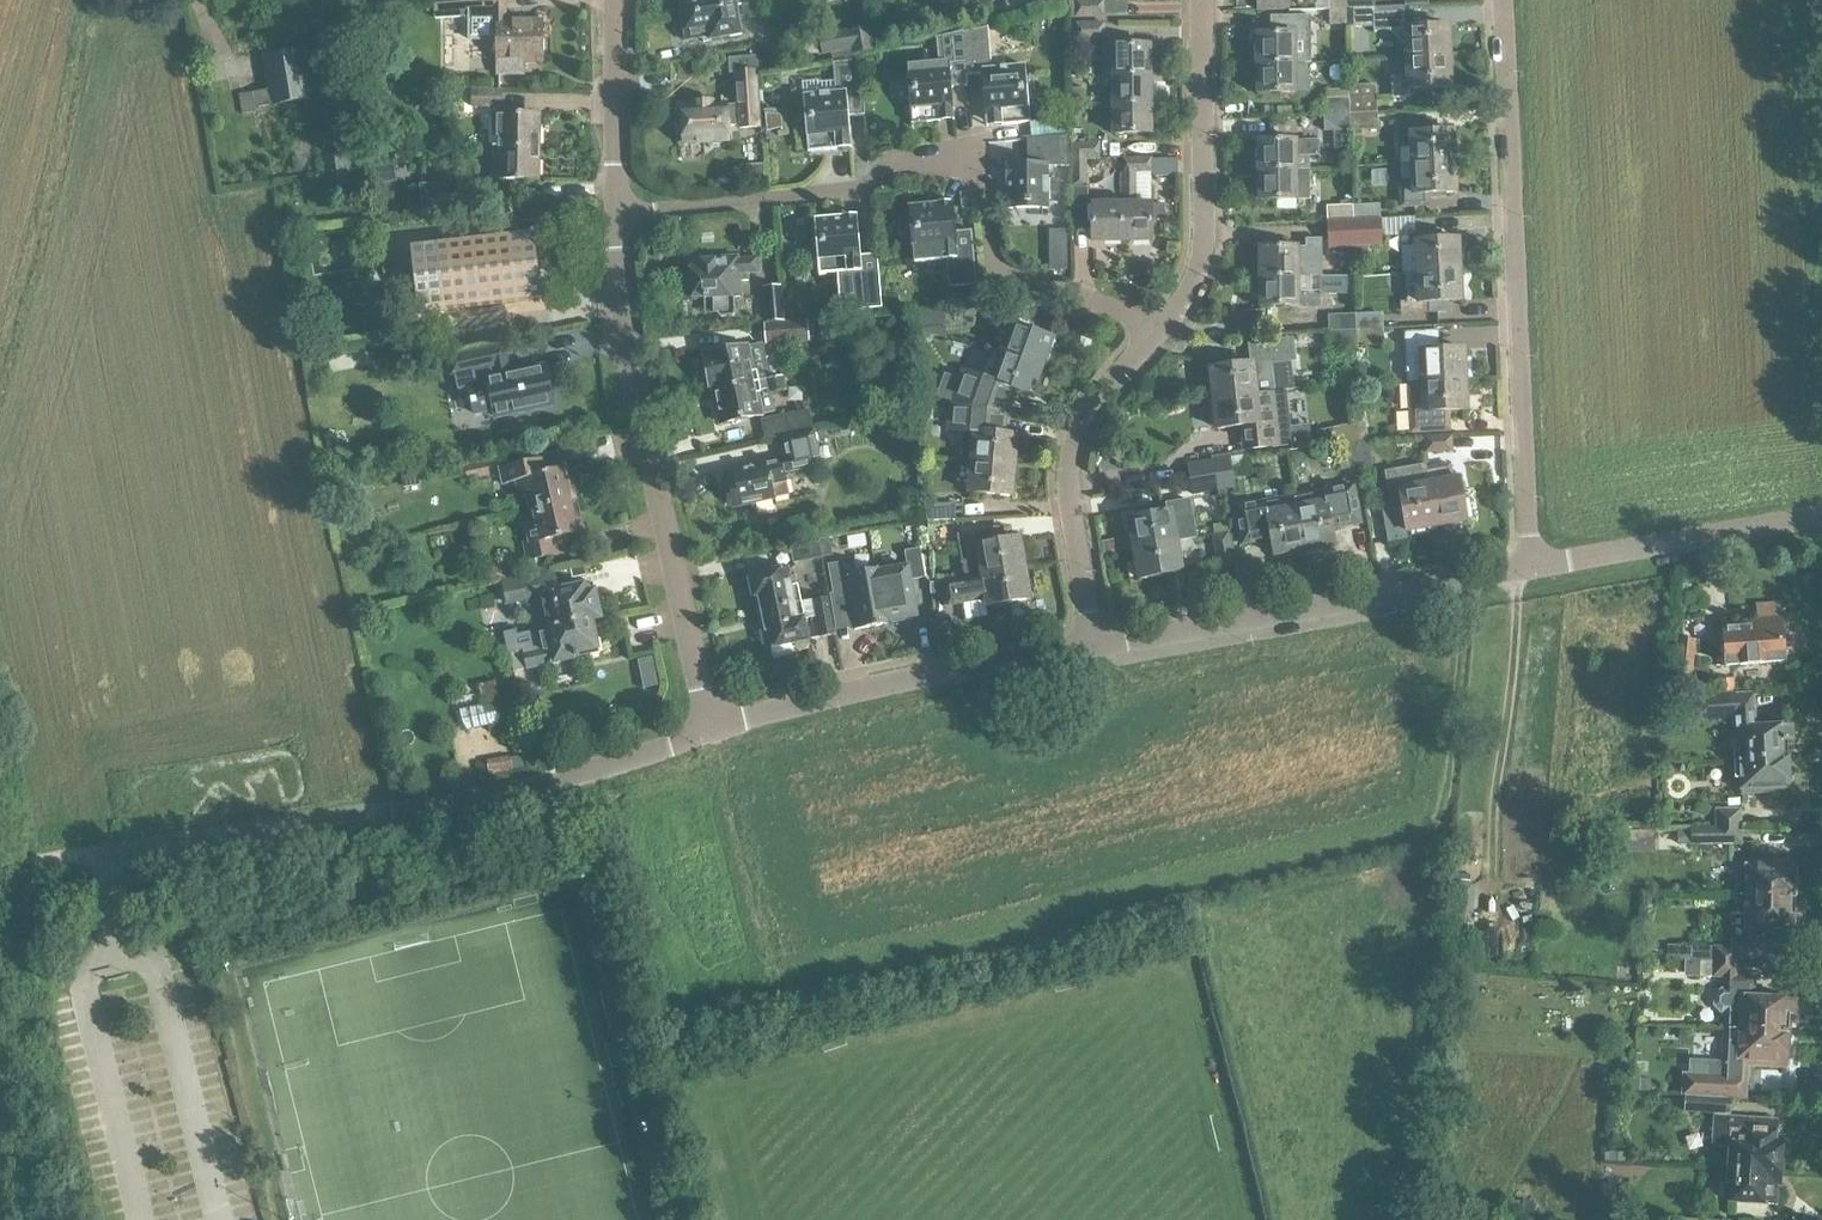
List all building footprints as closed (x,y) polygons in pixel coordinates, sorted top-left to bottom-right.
[(469,17),(469,41),(498,42),(498,75),(526,74),(525,61),(543,61),(543,23),(507,21),(507,0),(434,0),(436,19),(469,17)] [(682,17),(743,6),(742,0),(679,0),(682,17)] [(1022,0),(1006,0),(1008,9),(1023,5),(1022,0)] [(1070,16),(1076,16),(1105,16),(1105,0),(1082,0),(1070,0),(1070,16)] [(1259,11),(1291,9),(1291,0),(1258,0),(1259,11)] [(1319,10),(1348,9),(1348,0),(1319,0),(1319,10)] [(1348,9),(1376,8),(1376,0),(1348,0),(1348,9)] [(686,41),(704,37),(705,42),(714,41),(714,40),(741,35),(739,21),(756,18),(754,5),(743,6),(682,17),(686,41)] [(1348,9),(1348,25),(1374,24),(1375,33),(1381,30),(1385,30),(1389,31),(1392,32),(1396,35),(1399,38),(1400,41),(1405,41),(1406,59),(1449,58),(1447,27),(1406,29),(1405,12),(1376,13),(1376,8),(1348,9)] [(1301,27),(1333,27),(1334,25),(1348,25),(1348,9),(1319,10),(1300,10),(1301,27)] [(1105,39),(1105,38),(1105,23),(1077,24),(1077,39),(1102,39),(1105,39)] [(823,55),(852,50),(853,55),(876,50),(871,26),(819,36),(823,55)] [(988,27),(966,32),(969,76),(985,75),(989,127),(1031,122),(1029,100),(1036,99),(1034,78),(1027,79),(1026,65),(992,68),(988,27)] [(913,122),(955,119),(952,88),(968,87),(967,76),(969,76),(966,32),(964,32),(964,31),(936,38),(939,65),(909,67),(913,122)] [(1258,34),(1258,64),(1294,64),(1294,49),(1316,49),(1316,34),(1258,34)] [(1105,39),(1102,39),(1102,75),(1114,75),(1149,74),(1157,74),(1157,54),(1149,54),(1149,45),(1131,46),(1131,37),(1105,38),(1105,39)] [(265,57),(270,90),(255,93),(257,108),(310,100),(302,52),(265,57)] [(684,143),(708,142),(713,145),(720,145),(725,141),(729,140),(728,126),(737,126),(737,129),(761,128),(757,56),(729,58),(730,73),(734,73),(736,105),(727,105),(727,104),(715,105),(715,100),(695,101),(695,107),(682,107),(684,143)] [(1392,77),(1393,98),(1411,97),(1410,90),(1451,88),(1449,58),(1406,59),(1407,77),(1392,77)] [(803,82),(805,94),(809,151),(853,148),(850,116),(868,115),(863,61),(836,63),(838,81),(820,82),(820,80),(803,82)] [(1259,65),(1259,99),(1314,98),(1313,63),(1294,64),(1259,65)] [(1149,74),(1114,75),(1114,104),(1150,104),(1149,74)] [(1376,85),(1351,86),(1351,115),(1378,114),(1376,85)] [(1328,99),(1325,99),(1325,116),(1351,115),(1351,86),(1348,86),(1349,89),(1328,90),(1328,99)] [(1086,105),(1086,88),(1070,89),(1071,106),(1086,105)] [(503,90),(472,89),(472,107),(503,107),(503,90)] [(1150,134),(1150,104),(1114,104),(1114,135),(1150,134)] [(495,147),(538,148),(539,115),(496,114),(496,129),(495,147)] [(1378,114),(1351,115),(1352,129),(1378,128),(1378,114)] [(1325,116),(1326,130),(1352,129),(1351,115),(1325,116)] [(1031,122),(1032,139),(1058,136),(1067,135),(1065,118),(1031,122)] [(1399,148),(1411,147),(1412,165),(1455,162),(1453,132),(1429,133),(1429,122),(1398,123),(1399,148)] [(440,142),(438,126),(424,127),(424,143),(440,142)] [(1071,166),(1070,135),(1067,135),(1058,136),(1032,139),(1030,139),(1029,164),(1008,165),(1009,209),(1051,207),(1051,167),(1071,166)] [(296,144),(298,156),(294,157),(296,167),(310,165),(311,177),(322,176),(318,141),(296,144)] [(1320,141),(1259,141),(1260,171),(1310,170),(1310,156),(1320,156),(1320,141)] [(1100,159),(1099,143),(1072,144),(1072,186),(1088,186),(1088,159),(1100,159)] [(538,181),(538,148),(495,147),(495,180),(538,181)] [(377,175),(379,175),(397,172),(398,172),(395,151),(374,154),(377,175)] [(349,186),(343,157),(323,161),(329,190),(349,186)] [(1093,222),(1153,222),(1153,215),(1153,205),(1138,205),(1137,174),(1152,174),(1152,158),(1122,158),(1123,205),(1107,204),(1098,204),(1093,204),(1093,222)] [(1427,204),(1427,195),(1456,193),(1455,162),(1412,165),(1413,182),(1402,183),(1403,206),(1427,204)] [(1311,200),(1310,170),(1260,171),(1260,200),(1311,200)] [(437,189),(436,183),(422,185),(425,215),(425,214),(425,215),(480,209),(478,190),(443,194),(437,189)] [(1098,196),(1098,204),(1107,204),(1107,196),(1098,196)] [(949,260),(951,288),(977,286),(972,232),(956,233),(953,203),(911,206),(916,263),(949,260)] [(402,204),(392,205),(393,214),(403,213),(402,204)] [(1153,204),(1153,205),(1153,215),(1165,215),(1165,204),(1153,204)] [(1354,205),(1355,220),(1380,218),(1379,204),(1354,205)] [(1328,207),(1329,222),(1355,220),(1354,205),(1328,207)] [(884,310),(879,256),(863,257),(860,215),(815,219),(820,275),(846,273),(849,313),(884,310)] [(1380,218),(1355,220),(1356,236),(1381,234),(1381,236),(1416,233),(1415,231),(1414,216),(1380,218)] [(1330,237),(1356,236),(1355,220),(1329,222),(1330,237)] [(1152,241),(1153,222),(1093,222),(1093,240),(1152,241)] [(1051,271),(1068,271),(1067,230),(1050,230),(1051,271)] [(1415,231),(1416,233),(1416,242),(1418,272),(1461,270),(1459,240),(1435,241),(1434,230),(1415,231)] [(535,233),(411,247),(419,314),(543,299),(535,233)] [(1261,248),(1262,277),(1322,275),(1321,240),(1307,240),(1307,247),(1261,248)] [(690,261),(692,298),(713,297),(714,316),(735,315),(734,296),(741,295),(740,273),(759,272),(759,257),(690,261)] [(1418,272),(1406,272),(1407,304),(1429,303),(1430,313),(1451,312),(1450,302),(1462,301),(1461,270),(1418,272)] [(1298,291),(1310,291),(1310,292),(1356,291),(1355,275),(1322,275),(1262,277),(1262,307),(1298,306),(1298,291)] [(784,321),(781,287),(765,288),(768,323),(784,321)] [(886,312),(900,310),(898,293),(884,295),(886,312)] [(948,339),(945,310),(916,311),(917,318),(918,330),(918,332),(948,339)] [(1356,315),(1356,331),(1384,329),(1383,314),(1356,315)] [(1329,332),(1356,331),(1356,315),(1328,316),(1329,332)] [(909,331),(918,330),(917,318),(908,319),(909,331)] [(767,345),(810,342),(808,321),(765,323),(767,345)] [(1004,322),(994,349),(1044,367),(1054,338),(1013,324),(1004,322)] [(1357,346),(1384,345),(1384,329),(1356,331),(1357,346)] [(1330,348),(1357,346),(1356,331),(1329,332),(1330,348)] [(903,332),(892,334),(894,348),(905,347),(903,332)] [(1438,332),(1406,333),(1409,381),(1424,381),(1424,382),(1466,380),(1466,378),(1472,378),(1471,358),(1465,358),(1464,349),(1439,350),(1438,332)] [(704,352),(708,371),(704,376),(706,385),(711,388),(712,391),(714,391),(771,378),(768,361),(764,343),(761,344),(747,348),(747,346),(733,350),(733,346),(704,352)] [(449,358),(452,374),(477,369),(481,386),(471,388),(476,413),(495,409),(496,416),(555,404),(547,366),(511,374),(506,346),(449,358)] [(954,400),(953,401),(952,405),(973,408),(1005,414),(1014,388),(1020,390),(1034,396),(1044,367),(994,349),(984,377),(962,368),(958,378),(947,375),(939,397),(954,400)] [(1212,369),(1215,399),(1221,399),(1258,394),(1276,392),(1272,362),(1212,369)] [(721,423),(762,414),(762,415),(776,412),(772,393),(788,390),(785,376),(771,378),(714,391),(721,423)] [(1424,381),(1409,381),(1412,432),(1443,431),(1442,412),(1468,410),(1466,380),(1424,382),(1424,381)] [(933,397),(934,384),(919,382),(918,396),(933,397)] [(1214,427),(1219,426),(1219,430),(1252,426),(1255,450),(1293,446),(1287,391),(1276,392),(1258,394),(1221,399),(1215,399),(1216,402),(1211,403),(1214,427)] [(964,461),(973,462),(1015,466),(1018,436),(1009,435),(1003,434),(1005,414),(973,408),(952,405),(951,421),(950,431),(967,432),(965,455),(964,461)] [(924,407),(924,418),(932,419),(934,408),(924,407)] [(767,439),(782,436),(815,429),(811,411),(763,420),(767,439)] [(1320,431),(1323,444),(1338,440),(1338,444),(1352,441),(1368,438),(1365,422),(1334,428),(1320,431)] [(727,473),(734,507),(789,495),(785,473),(790,471),(790,472),(823,465),(815,429),(782,436),(788,461),(727,473)] [(1453,451),(1452,436),(1424,437),(1425,453),(1453,451)] [(1352,441),(1358,467),(1373,464),(1368,438),(1352,441)] [(1343,470),(1358,467),(1352,441),(1338,444),(1343,470)] [(1221,459),(1216,460),(1218,475),(1221,490),(1236,487),(1231,457),(1221,459)] [(347,461),(340,459),(331,462),(329,468),(332,475),(338,477),(347,473),(350,466),(347,461)] [(526,491),(530,510),(575,499),(568,467),(539,475),(535,459),(497,468),(500,484),(517,480),(520,493),(526,491)] [(468,480),(491,475),(488,460),(465,465),(468,480)] [(1189,466),(1192,480),(1218,475),(1216,460),(1189,466)] [(1012,497),(1015,466),(973,462),(970,493),(1012,497)] [(1450,464),(1427,468),(1430,484),(1437,527),(1468,521),(1460,478),(1453,479),(1450,464)] [(1392,502),(1401,501),(1407,532),(1437,527),(1430,484),(1427,468),(1426,465),(1386,472),(1392,502)] [(404,488),(421,486),(419,473),(403,475),(404,488)] [(1194,495),(1221,490),(1218,475),(1192,480),(1194,495)] [(1297,508),(1305,550),(1335,545),(1325,491),(1312,493),(1314,505),(1297,508)] [(1241,546),(1272,540),(1275,556),(1305,550),(1297,508),(1295,494),(1234,505),(1241,546)] [(583,531),(575,499),(530,510),(534,527),(528,528),(531,541),(525,542),(529,559),(556,552),(553,539),(583,531)] [(1130,519),(1136,550),(1178,542),(1197,539),(1196,537),(1194,538),(1190,518),(1193,517),(1190,501),(1168,505),(1169,512),(1130,519)] [(928,505),(929,521),(955,519),(955,505),(928,505)] [(929,521),(929,536),(956,535),(955,519),(929,521)] [(1229,532),(1221,533),(1213,534),(1219,566),(1235,563),(1229,532)] [(1021,538),(967,547),(972,577),(972,578),(1026,569),(1021,538)] [(1178,542),(1136,550),(1141,580),(1184,573),(1178,542)] [(823,557),(820,543),(792,548),(795,563),(823,557)] [(907,567),(877,572),(888,622),(892,620),(893,624),(912,620),(911,617),(917,616),(910,579),(924,577),(919,549),(904,552),(907,567)] [(513,575),(509,563),(486,568),(489,580),(513,575)] [(888,624),(888,622),(877,572),(877,569),(845,575),(843,563),(829,566),(834,594),(848,591),(855,630),(888,624)] [(554,567),(511,576),(517,601),(537,596),(540,611),(542,611),(546,629),(593,619),(601,617),(594,584),(560,591),(554,567)] [(756,595),(760,611),(801,602),(797,585),(794,586),(790,568),(748,577),(752,596),(756,595)] [(945,592),(948,607),(988,599),(989,606),(1031,599),(1026,569),(972,578),(972,577),(944,583),(945,592)] [(1681,575),(1680,590),(1690,592),(1692,576),(1681,575)] [(931,594),(945,592),(944,583),(943,582),(930,582),(931,594)] [(829,597),(801,602),(760,611),(767,648),(793,642),(797,647),(799,649),(802,650),(805,649),(807,647),(808,645),(809,640),(836,635),(829,597)] [(600,653),(593,619),(546,629),(537,631),(545,665),(600,653)] [(1785,661),(1781,619),(1759,620),(1759,623),(1725,626),(1726,645),(1719,646),(1721,665),(1785,661)] [(524,657),(517,630),(504,633),(510,661),(524,657)] [(1696,641),(1677,638),(1670,692),(1691,694),(1693,680),(1710,679),(1709,666),(1693,668),(1696,641)] [(1735,679),(1715,680),(1715,693),(1735,692),(1735,679)] [(1726,722),(1739,721),(1740,741),(1733,742),(1734,760),(1790,758),(1789,739),(1794,739),(1793,724),(1755,726),(1754,697),(1737,698),(1737,692),(1735,692),(1715,693),(1695,694),(1696,723),(1710,723),(1710,717),(1726,716),(1726,722)] [(460,709),(465,731),(503,723),(498,701),(460,709)] [(490,776),(514,772),(511,756),(487,761),(490,776)] [(1735,779),(1741,779),(1742,793),(1791,791),(1790,758),(1734,760),(1735,779)] [(1741,809),(1716,810),(1716,826),(1741,826),(1741,809)] [(1691,827),(1692,844),(1742,843),(1741,826),(1716,826),(1691,827)] [(1735,896),(1796,897),(1797,861),(1747,860),(1747,878),(1736,878),(1735,895),(1735,896)] [(1469,887),(1471,875),(1459,874),(1458,886),(1469,887)] [(1691,961),(1700,961),(1738,962),(1739,950),(1759,949),(1759,928),(1802,929),(1802,913),(1796,913),(1796,897),(1735,896),(1735,914),(1727,914),(1726,946),(1692,945),(1691,961)] [(1729,1014),(1729,1028),(1790,1032),(1791,1013),(1797,1014),(1797,999),(1756,997),(1756,982),(1751,976),(1738,975),(1738,962),(1700,961),(1700,977),(1712,977),(1724,978),(1723,988),(1722,988),(1714,995),(1713,1006),(1720,1014),(1729,1014)] [(1681,1095),(1685,1095),(1732,1098),(1747,1099),(1748,1064),(1788,1066),(1790,1032),(1729,1028),(1723,1028),(1721,1061),(1701,1060),(1701,1074),(1682,1073),(1681,1095)] [(1627,1091),(1640,1091),(1641,1079),(1628,1078),(1627,1091)] [(1712,1147),(1728,1147),(1727,1166),(1782,1170),(1784,1137),(1777,1137),(1778,1119),(1713,1115),(1712,1147)] [(1611,1161),(1626,1162),(1626,1153),(1611,1152),(1611,1161)] [(1726,1185),(1732,1184),(1730,1201),(1777,1205),(1778,1184),(1781,1184),(1782,1170),(1727,1166),(1726,1185)]
